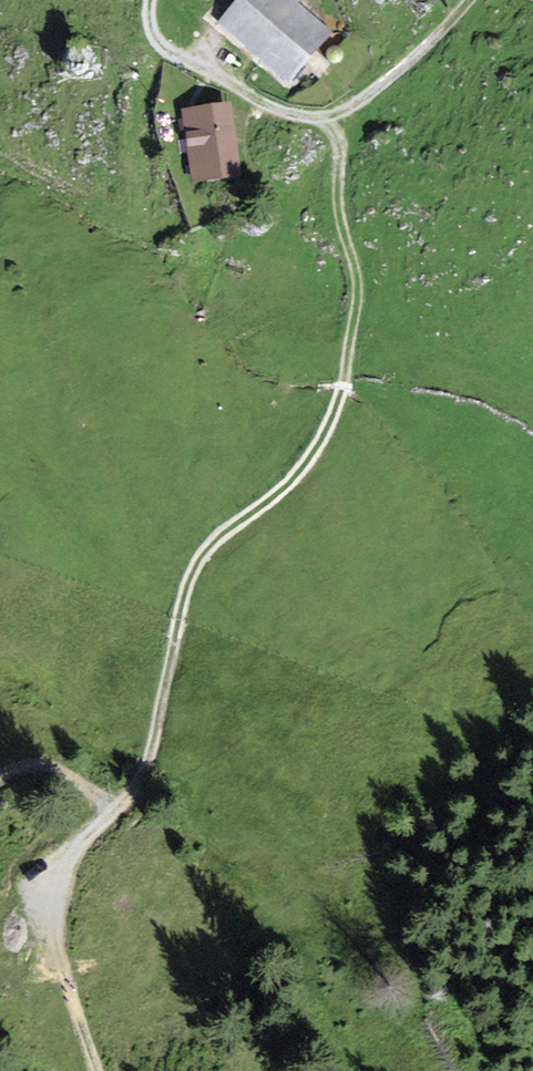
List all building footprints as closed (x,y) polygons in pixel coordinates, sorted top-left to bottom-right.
[(220,25),(286,82),(330,31),(295,1),(295,0),(242,0),(220,25)] [(227,108),(185,114),(195,179),(236,173),(227,108)]
